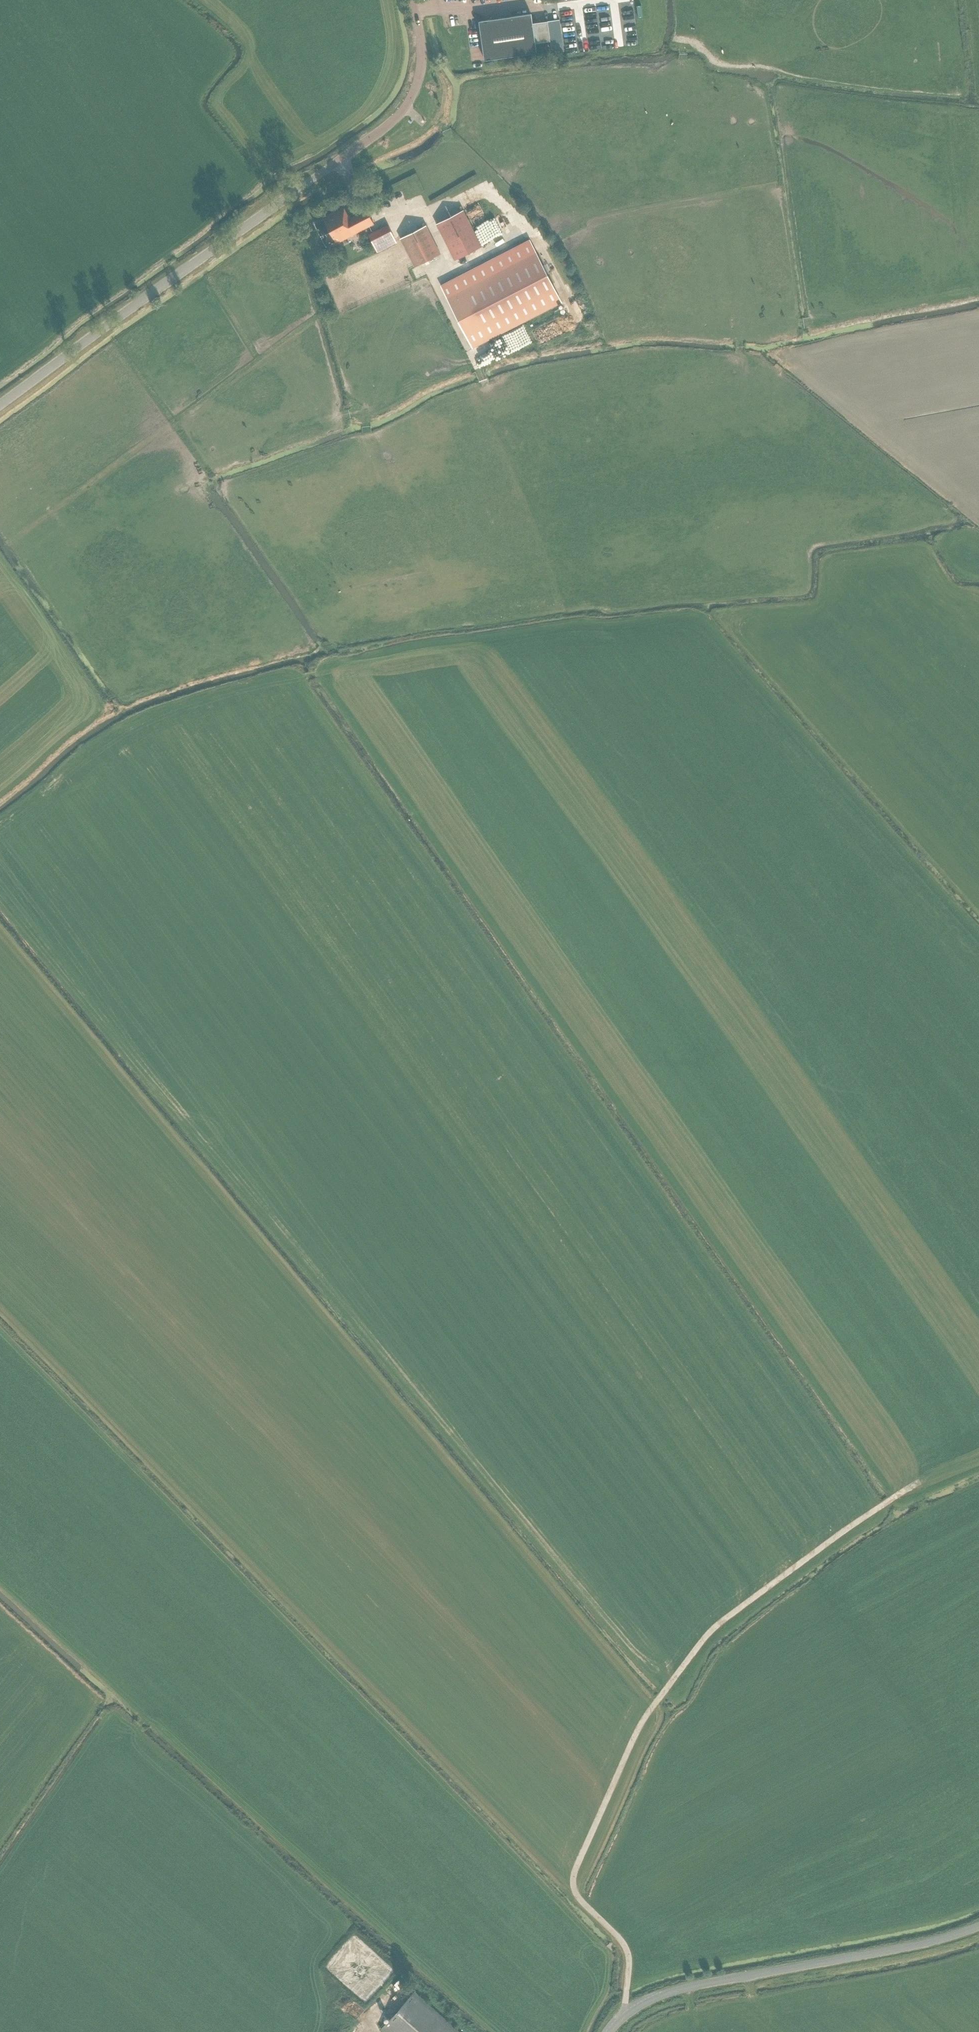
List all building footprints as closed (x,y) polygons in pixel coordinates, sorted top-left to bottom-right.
[(485,61),(547,51),(546,41),(536,43),(531,14),(479,21),(485,61)] [(553,52),(565,50),(561,30),(549,32),(553,52)] [(315,224),(327,246),(336,242),(337,244),(374,224),(367,210),(350,218),(349,215),(348,216),(343,207),(325,217),(326,218),(315,224)] [(455,260),(481,246),(463,210),(436,223),(455,260)] [(377,251),(396,242),(387,224),(369,234),(377,251)] [(426,225),(401,238),(415,267),(441,254),(426,225)] [(440,284),(472,346),(561,301),(529,239),(440,284)] [(415,1991),(380,2029),(384,2031),(460,2031),(415,1991)]
